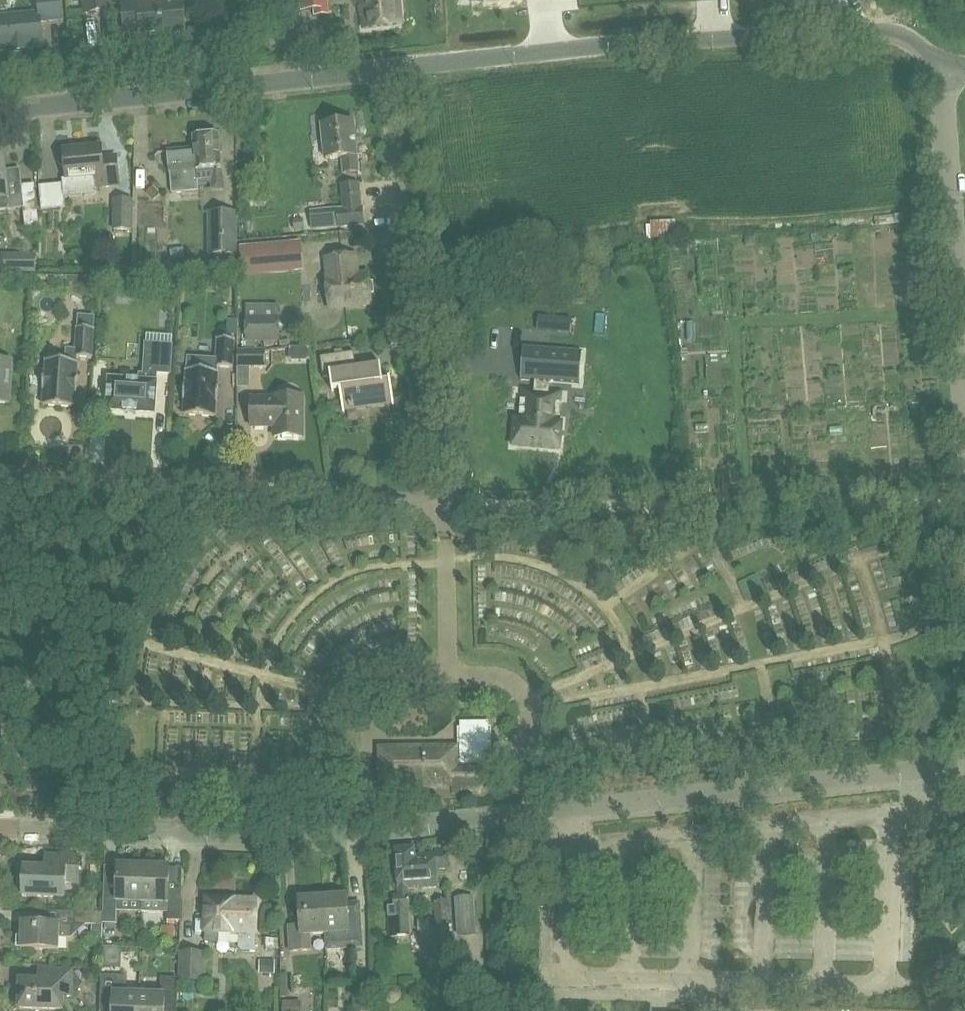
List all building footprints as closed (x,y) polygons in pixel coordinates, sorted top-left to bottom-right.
[(0,15),(0,48),(44,44),(42,19),(63,17),(61,0),(40,0),(41,11),(0,15)] [(86,11),(112,8),(111,0),(85,0),(86,11)] [(126,29),(142,27),(143,34),(185,30),(182,0),(162,2),(162,0),(139,0),(140,4),(124,6),(126,29)] [(326,8),(325,0),(300,0),(301,11),(326,8)] [(364,28),(401,24),(399,0),(361,0),(364,28)] [(359,170),(353,120),(323,123),(327,157),(343,156),(345,171),(359,170)] [(195,148),(169,150),(172,192),(199,190),(197,168),(212,167),(214,189),(224,188),(224,181),(220,134),(194,136),(195,148)] [(65,148),(65,151),(61,152),(59,155),(60,163),(63,165),(66,165),(68,177),(94,174),(96,185),(119,182),(116,155),(102,157),(101,145),(65,148)] [(23,205),(25,228),(26,228),(27,233),(39,232),(39,227),(40,227),(36,183),(23,184),(22,177),(7,178),(4,154),(0,154),(0,207),(23,205)] [(365,225),(360,183),(341,184),(343,208),(336,209),(339,228),(365,225)] [(62,185),(39,187),(41,211),(65,209),(62,185)] [(160,191),(154,185),(146,192),(152,199),(160,191)] [(133,230),(134,199),(114,198),(113,229),(133,230)] [(208,210),(208,255),(238,254),(237,210),(208,210)] [(292,218),(293,229),(304,227),(303,218),(292,218)] [(651,221),(651,226),(646,226),(646,237),(651,237),(677,237),(676,220),(651,221)] [(17,253),(1,254),(2,272),(17,272),(17,253)] [(356,254),(328,257),(330,277),(327,277),(330,306),(372,302),(369,273),(358,274),(356,254)] [(216,258),(216,267),(216,268),(232,267),(232,258),(216,258)] [(263,280),(262,259),(241,260),(242,280),(263,280)] [(280,341),(280,315),(280,304),(246,304),(246,316),(246,346),(259,346),(259,341),(280,341)] [(45,388),(43,405),(74,407),(75,391),(77,391),(78,375),(76,374),(77,362),(77,357),(91,358),(94,317),(79,315),(76,350),(67,349),(66,362),(47,360),(46,372),(44,372),(43,388),(45,388)] [(538,315),(537,329),(559,331),(561,317),(538,315)] [(185,398),(184,415),(215,417),(216,400),(218,400),(219,384),(217,384),(218,372),(217,372),(218,366),(232,367),(234,339),(218,338),(217,359),(188,357),(186,382),(185,382),(184,398),(185,398)] [(170,374),(172,346),(172,344),(146,342),(144,375),(140,375),(140,381),(109,379),(107,409),(154,413),(157,382),(156,382),(157,373),(170,374)] [(523,347),(521,379),(535,380),(550,381),(579,384),(582,351),(523,347)] [(237,351),(238,367),(250,367),(266,367),(265,350),(237,351)] [(332,392),(340,391),(343,411),(394,404),(391,379),(383,380),(381,363),(357,367),(354,351),(320,356),(323,374),(330,373),(332,392)] [(13,360),(0,360),(0,401),(10,401),(13,360)] [(514,418),(512,445),(560,449),(562,422),(558,422),(560,399),(560,391),(549,390),(550,381),(535,380),(534,389),(521,388),(519,419),(514,418)] [(304,435),(304,394),(275,394),(275,396),(252,396),(252,425),(275,425),(275,435),(304,435)] [(483,762),(481,762),(480,753),(489,752),(488,718),(460,719),(460,743),(380,744),(380,785),(442,784),(441,790),(481,789),(481,783),(483,783),(483,762)] [(436,850),(436,852),(415,853),(415,845),(396,846),(399,893),(394,893),(395,911),(390,912),(391,923),(408,922),(406,904),(410,904),(408,886),(438,884),(437,869),(449,868),(448,850),(436,850)] [(24,866),(19,866),(19,883),(24,883),(24,895),(66,896),(66,881),(80,881),(80,855),(52,854),(52,866),(24,866)] [(116,929),(117,922),(117,899),(142,900),(144,865),(118,864),(117,888),(105,888),(104,921),(106,921),(105,928),(116,929)] [(168,918),(181,918),(181,890),(169,890),(170,866),(144,865),(142,900),(168,901),(168,918)] [(347,894),(324,896),(327,946),(363,944),(361,909),(348,910),(347,894)] [(455,896),(458,936),(478,934),(475,895),(455,896)] [(327,946),(324,896),(299,898),(301,923),(289,924),(291,949),(311,948),(310,932),(326,931),(327,946)] [(242,951),(256,951),(256,942),(256,941),(257,898),(207,897),(206,940),(219,940),(219,929),(231,929),(231,933),(239,933),(239,941),(239,947),(242,951)] [(449,922),(451,922),(449,899),(434,900),(436,926),(430,926),(432,952),(451,951),(449,922)] [(76,923),(104,924),(104,911),(77,910),(76,923)] [(71,926),(61,926),(61,923),(22,922),(22,947),(60,948),(60,936),(71,937),(71,926)] [(174,926),(161,926),(161,938),(174,939),(174,926)] [(266,949),(278,949),(278,938),(266,938),(266,949)] [(102,946),(101,968),(121,968),(122,946),(102,946)] [(179,980),(205,982),(206,951),(180,950),(179,980)] [(275,960),(260,960),(259,960),(260,974),(275,973),(275,960)] [(338,961),(339,975),(356,975),(355,960),(338,961)] [(73,996),(74,969),(48,968),(47,980),(20,979),(20,1008),(64,1009),(65,995),(73,996)] [(140,992),(127,992),(128,976),(102,975),(101,1003),(113,1003),(113,1010),(139,1010),(140,992)] [(140,992),(139,1010),(165,1010),(165,1005),(177,1005),(178,977),(162,976),(161,993),(140,992)] [(371,1000),(371,982),(354,982),(353,1010),(371,1010),(371,1000)] [(302,1001),(283,1001),(283,1010),(302,1010),(302,1001)]
